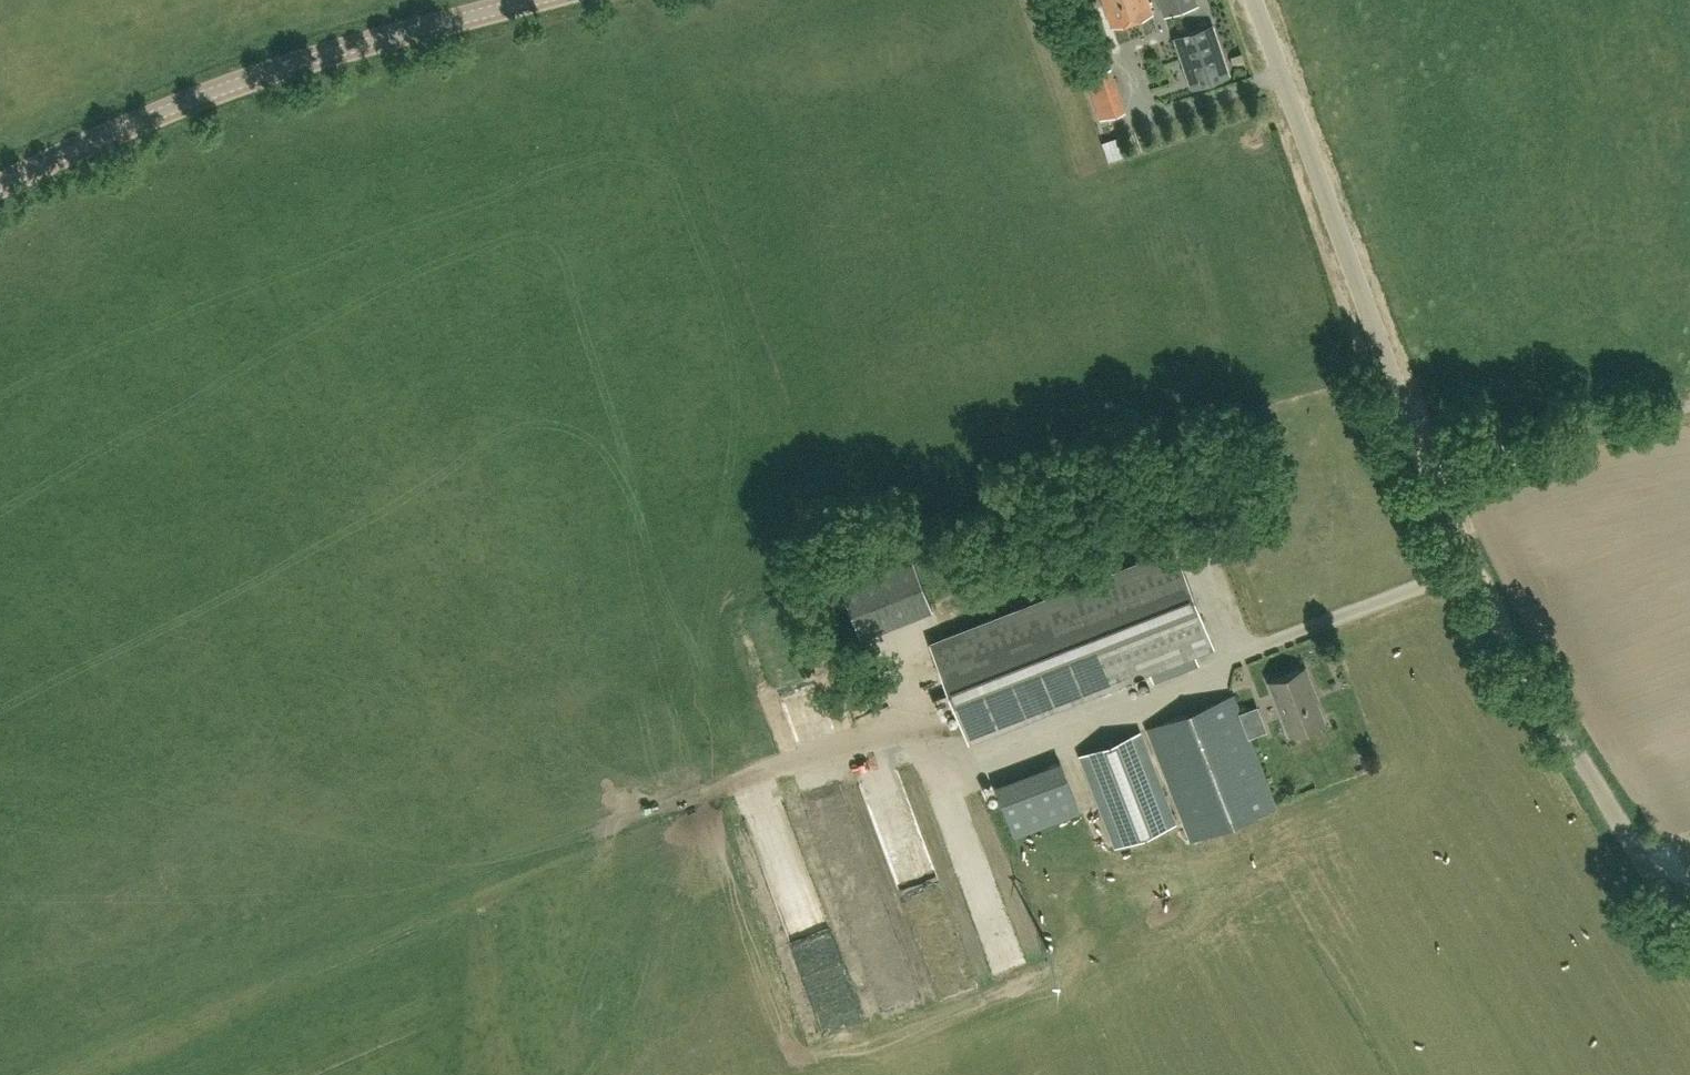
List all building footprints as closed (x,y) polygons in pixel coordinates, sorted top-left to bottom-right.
[(1112,26),(1152,13),(1148,0),(1103,0),(1112,26)] [(1197,4),(1195,0),(1159,0),(1165,15),(1197,4)] [(1192,88),(1230,75),(1212,24),(1175,37),(1192,88)] [(1237,78),(1248,75),(1246,68),(1235,72),(1237,78)] [(1102,119),(1123,112),(1108,70),(1087,77),(1102,119)] [(1098,164),(1124,157),(1118,137),(1093,144),(1098,164)] [(1213,646),(1185,573),(1175,548),(931,643),(969,741),(1213,646)] [(931,608),(911,556),(839,585),(859,636),(931,608)] [(1290,734),(1323,721),(1312,691),(1314,691),(1305,668),(1270,681),(1290,734)] [(1191,840),(1276,807),(1233,695),(1148,728),(1191,840)] [(1139,732),(1080,755),(1116,846),(1175,823),(1139,732)] [(1015,836),(1079,811),(1060,761),(996,786),(1015,836)] [(907,862),(892,867),(901,897),(916,892),(907,862)] [(817,888),(830,883),(845,920),(879,907),(862,865),(815,884),(817,888)] [(843,985),(812,998),(829,1037),(860,1024),(843,985)]
